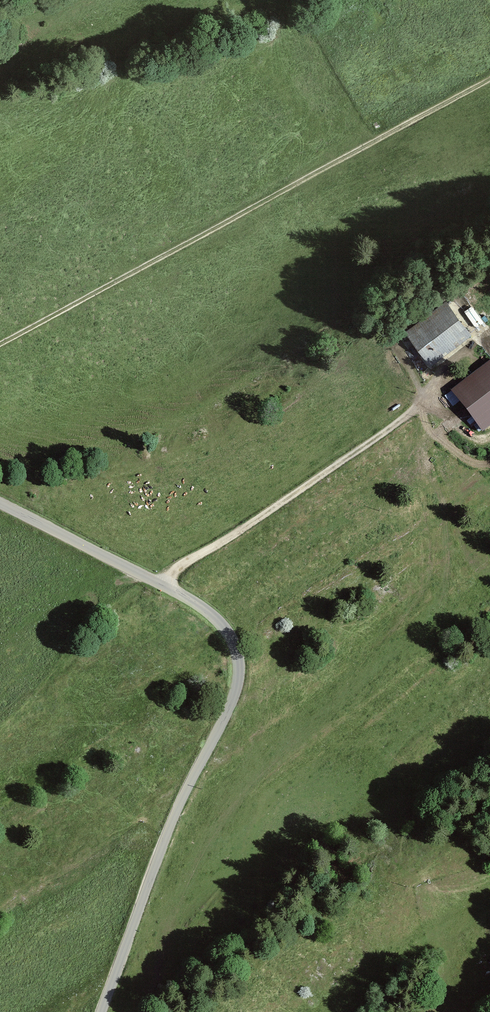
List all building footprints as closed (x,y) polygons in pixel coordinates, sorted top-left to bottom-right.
[(428,367),(470,335),(443,299),(401,331),(428,367)] [(489,422),(489,357),(446,391),(477,432),(489,422)]
